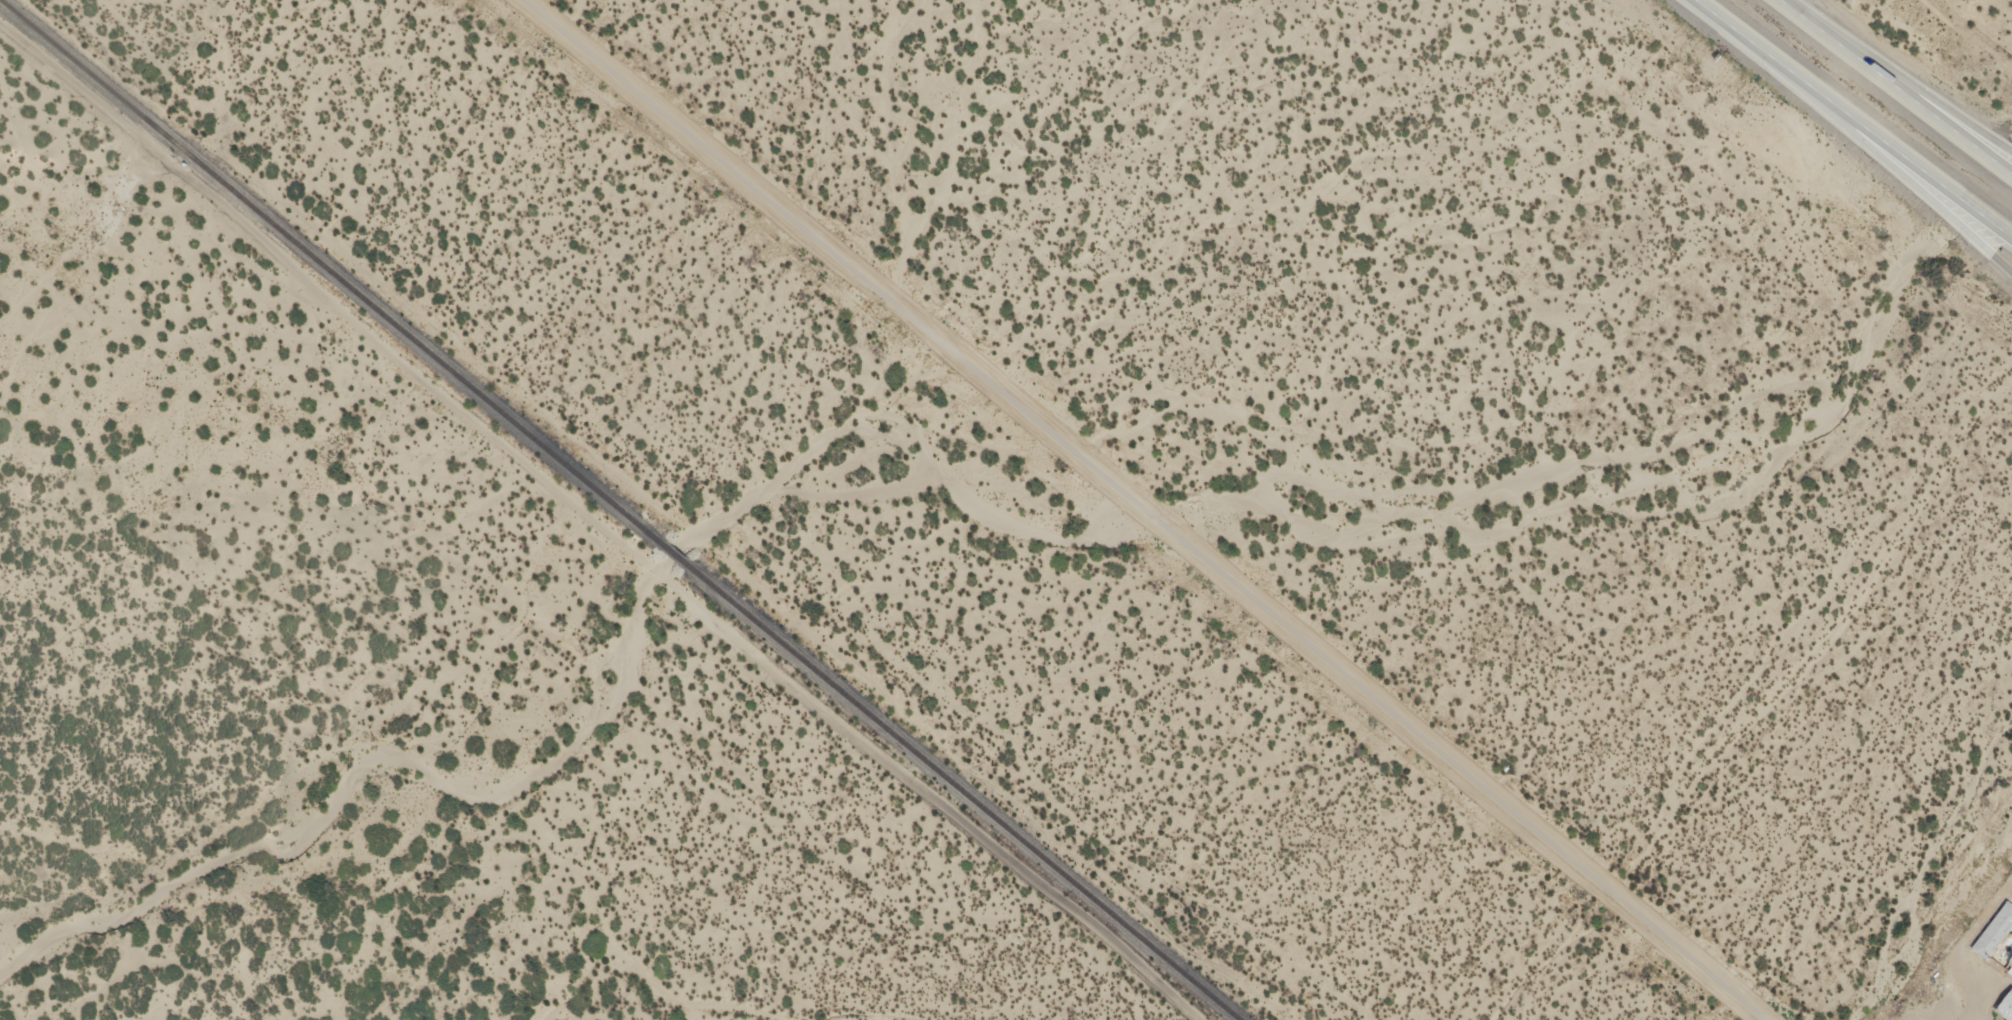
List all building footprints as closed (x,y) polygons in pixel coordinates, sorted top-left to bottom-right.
[(2010,913),(2000,906),(1962,957),(1980,971),(2007,934),(2011,938),(2011,910),(2010,913)] [(2002,969),(2011,976),(2011,956),(2002,969)] [(1990,1018),(1992,1019),(2011,1019),(2011,998),(2008,995),(1990,1018)]
